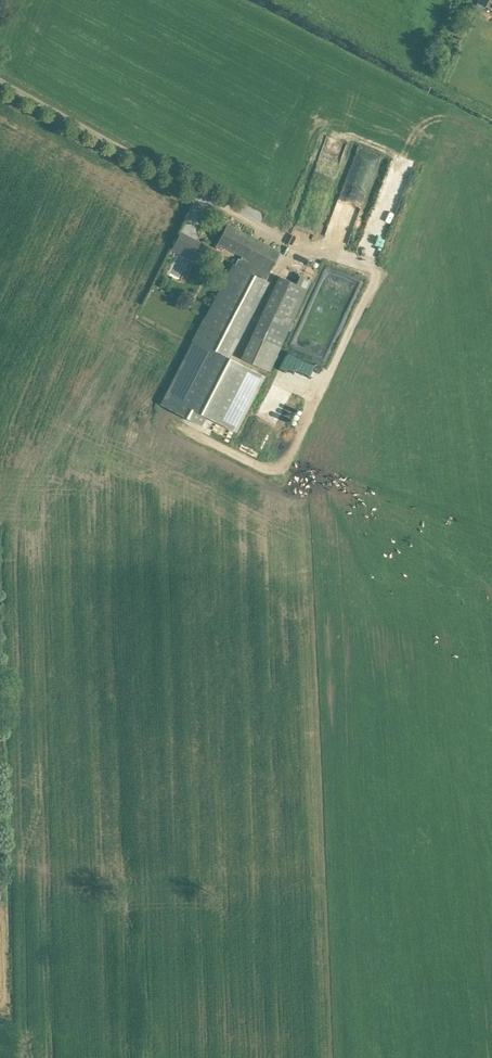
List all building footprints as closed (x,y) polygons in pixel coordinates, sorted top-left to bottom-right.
[(477,1),(491,9),(491,0),(477,0),(477,1)] [(271,270),(275,262),(280,252),(227,224),(218,243),(271,270)] [(182,231),(172,248),(192,260),(202,243),(182,231)] [(195,341),(160,408),(202,431),(207,422),(237,437),(266,380),(230,361),(269,286),(233,267),(195,341)] [(270,371),(281,347),(308,289),(281,277),(254,334),(243,358),(270,371)]
